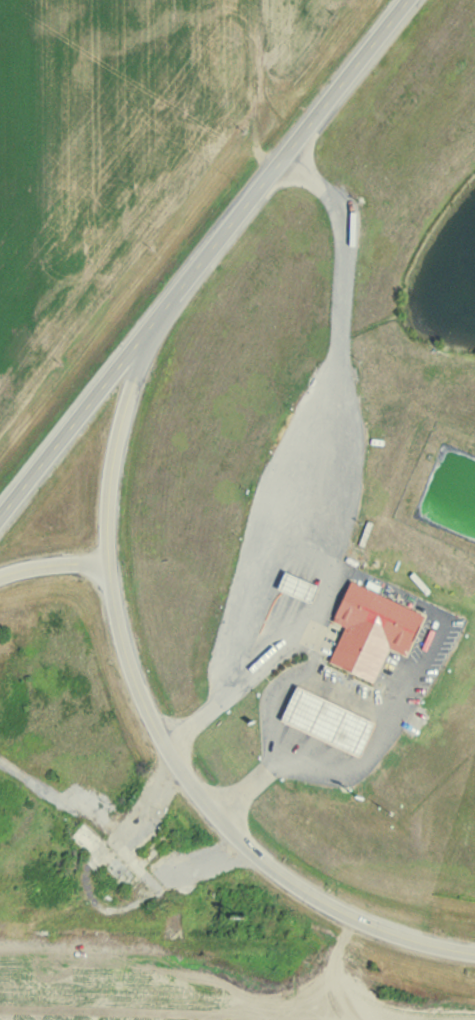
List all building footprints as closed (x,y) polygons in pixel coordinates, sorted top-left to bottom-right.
[(307,603),(315,585),(282,572),(275,589),(307,603)] [(422,614),(347,581),(330,621),(343,626),(327,663),(372,682),(386,649),(404,656),(422,614)] [(279,721),(350,749),(363,716),(292,687),(279,721)]
